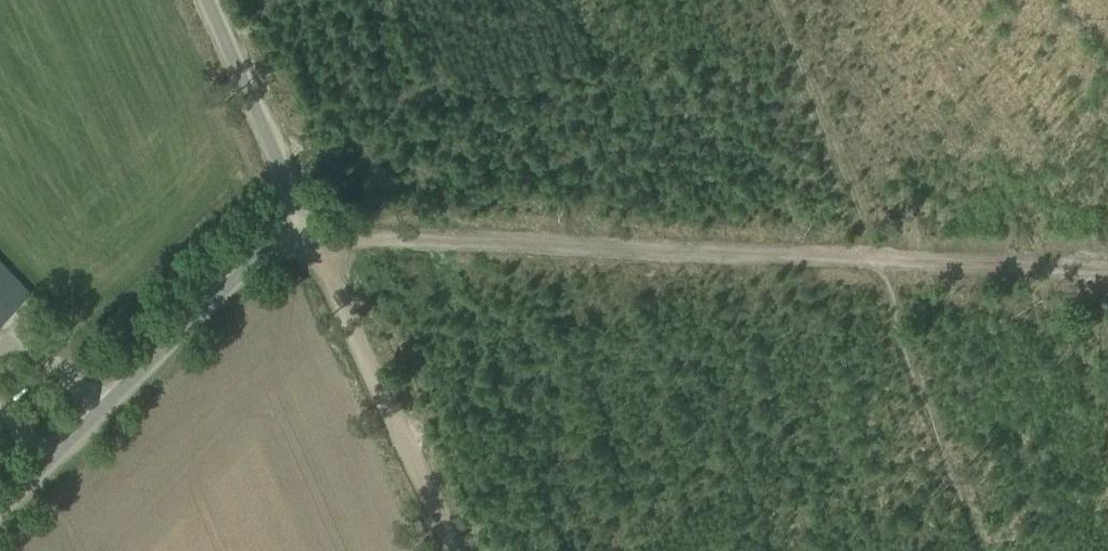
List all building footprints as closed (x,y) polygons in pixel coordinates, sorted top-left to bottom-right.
[(30,293),(0,262),(0,321),(30,293)]
